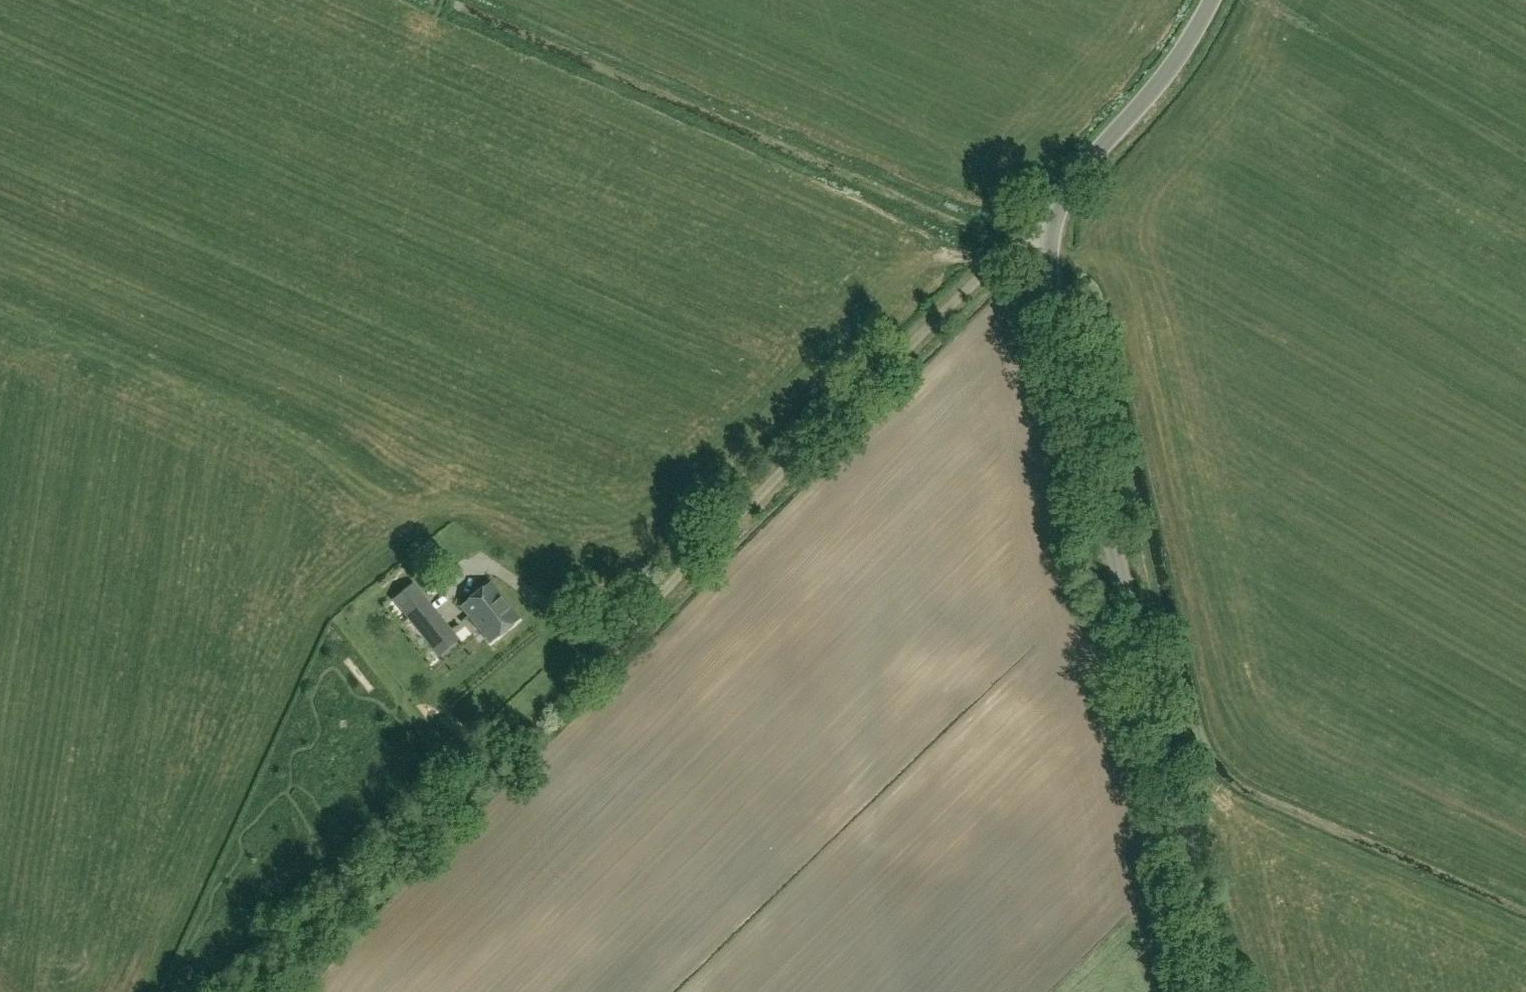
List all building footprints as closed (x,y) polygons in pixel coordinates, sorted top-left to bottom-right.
[(462,606),(490,642),(519,620),(491,584),(462,606)] [(416,627),(431,646),(451,630),(436,612),(416,627)]
